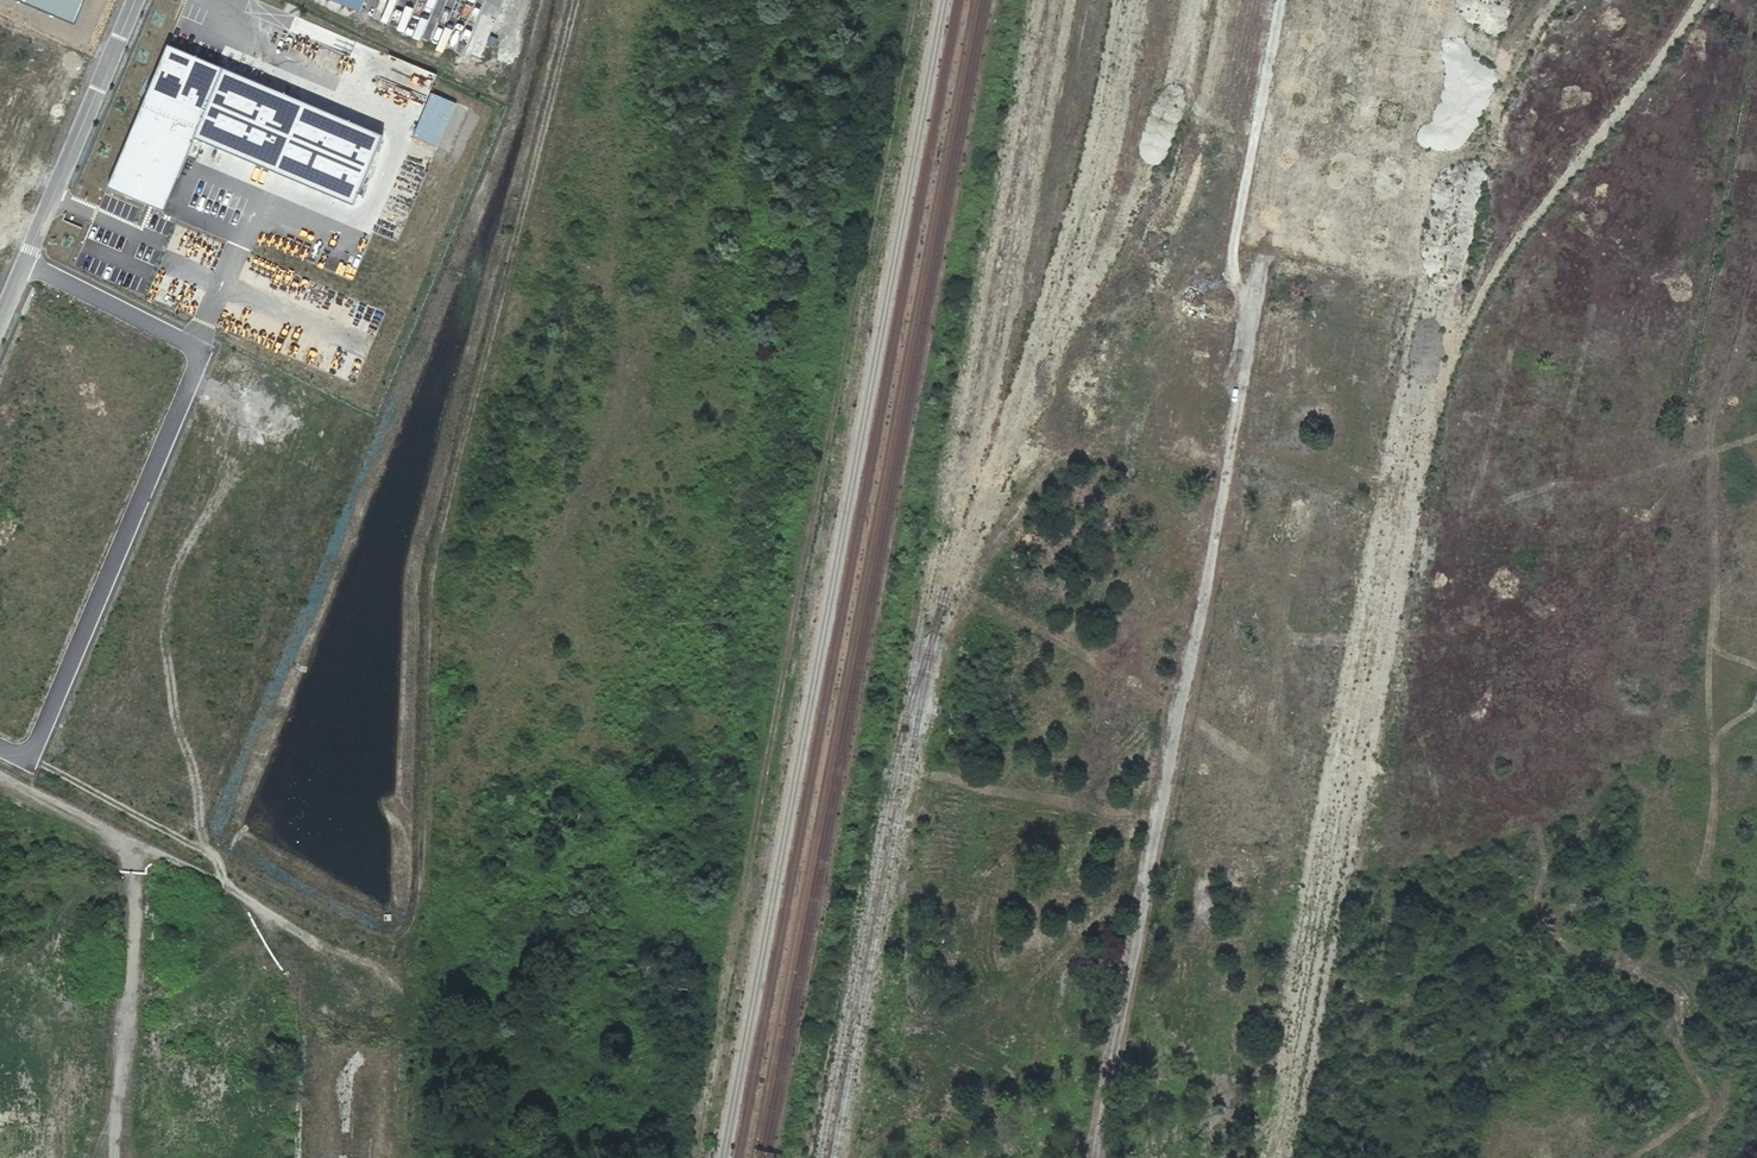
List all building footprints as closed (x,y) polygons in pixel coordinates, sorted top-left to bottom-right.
[(362,13),(368,0),(332,0),(362,13)] [(1344,21),(1339,27),(1337,33),(1338,37),(1339,42),(1343,47),(1348,50),(1355,51),(1359,50),(1364,47),(1368,42),(1370,35),(1369,29),(1366,23),(1360,19),(1354,18),(1349,18),(1344,21)] [(385,136),(170,45),(110,188),(166,212),(196,139),(355,206),(385,136)] [(1330,69),(1328,76),(1328,79),(1329,85),(1332,89),(1339,93),(1345,94),(1350,93),(1355,90),(1359,85),(1361,78),(1360,72),(1356,67),(1352,63),(1347,62),(1342,62),(1338,63),(1334,65),(1330,69)] [(458,104),(433,93),(415,137),(439,147),(458,104)] [(1189,463),(1186,479),(1194,480),(1197,464),(1189,463)]
